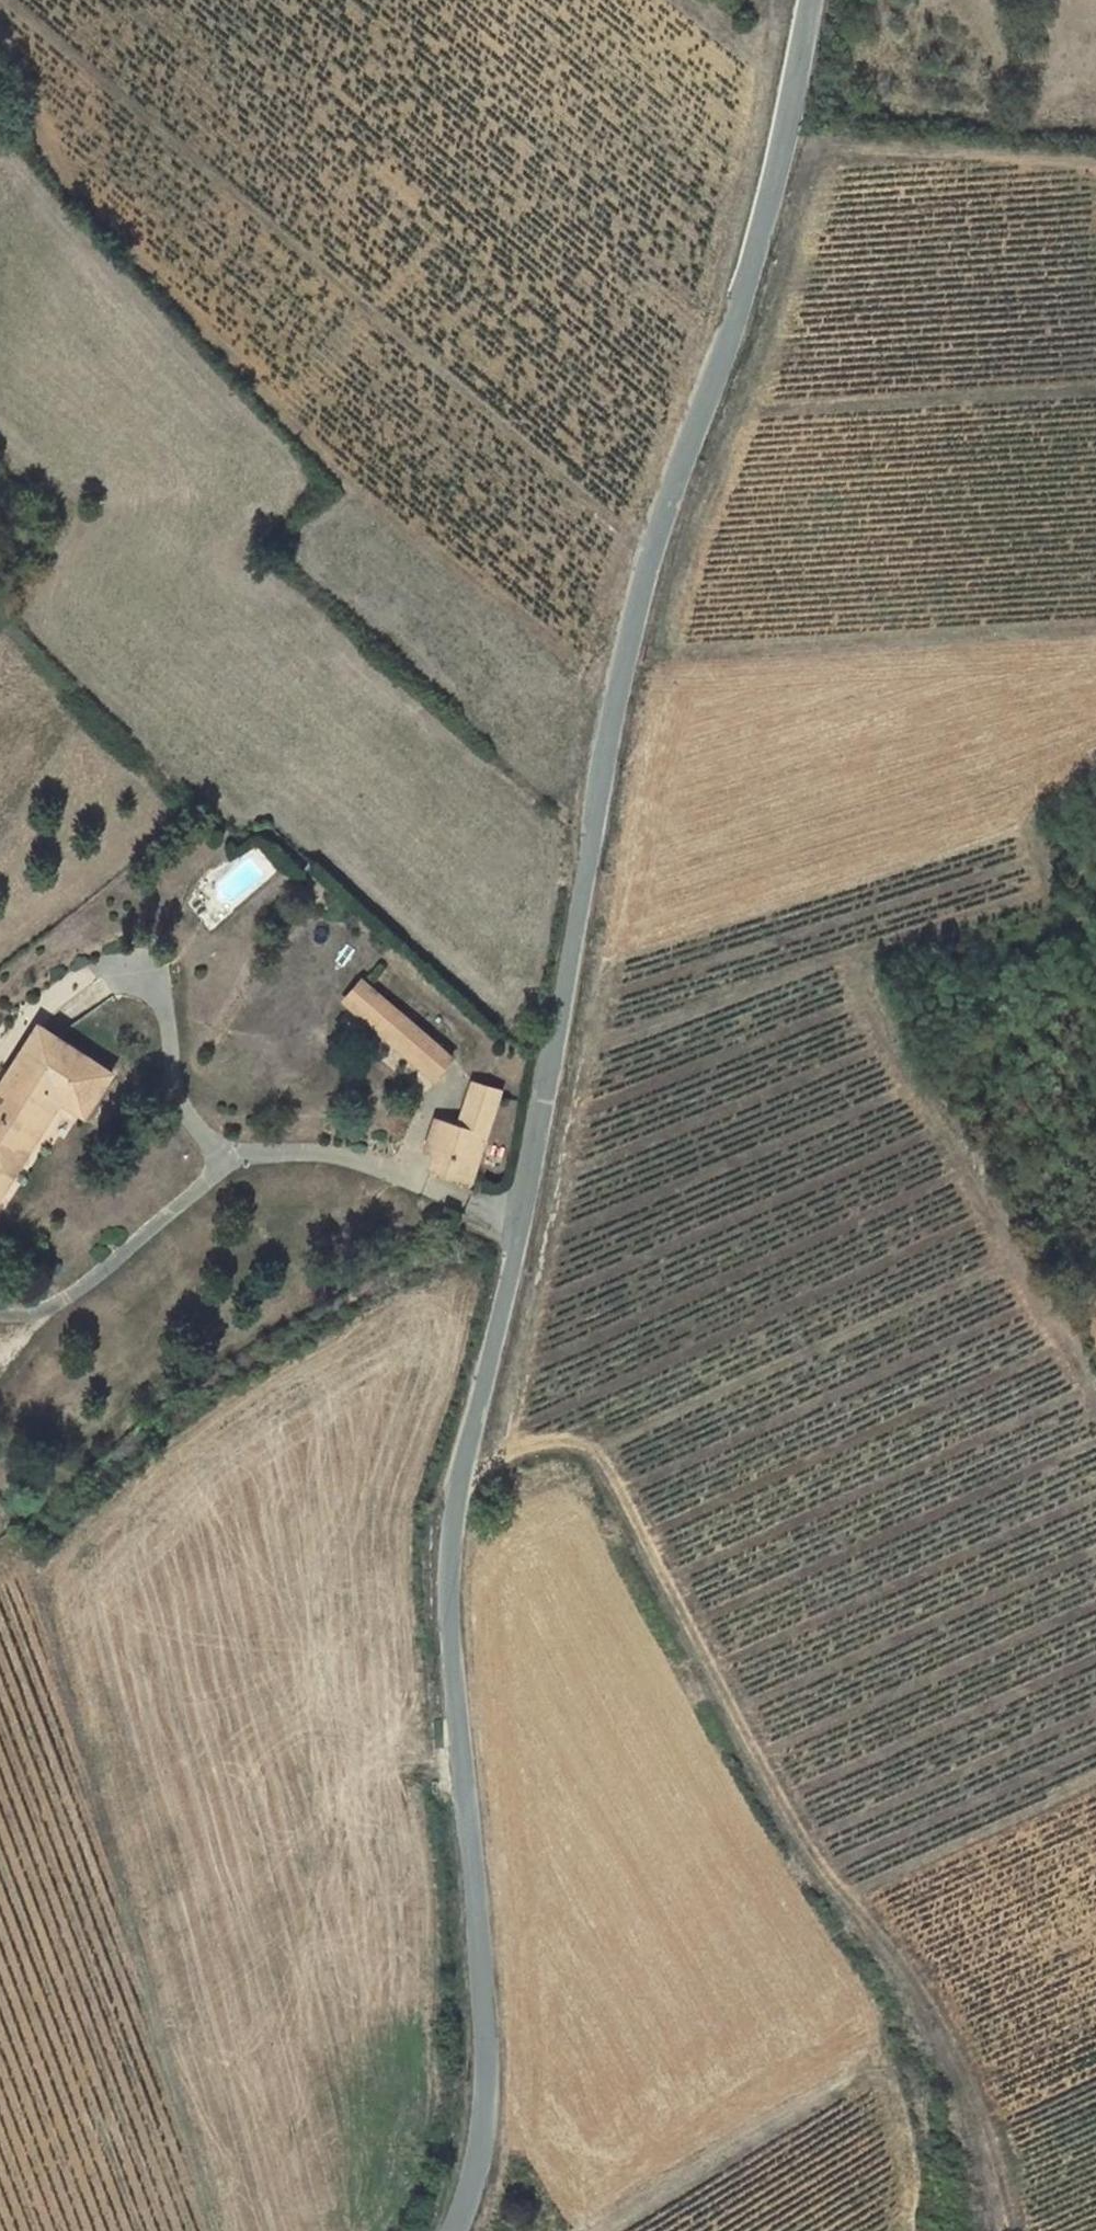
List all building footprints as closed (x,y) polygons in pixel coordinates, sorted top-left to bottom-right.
[(377,992),(362,1010),(460,1085),(473,1066),(377,992)] [(68,1123),(94,1137),(126,1089),(51,1040),(0,1117),(0,1225),(68,1123)] [(472,1131),(451,1123),(441,1141),(449,1147),(441,1169),(480,1187),(518,1099),(488,1088),(472,1131)]
